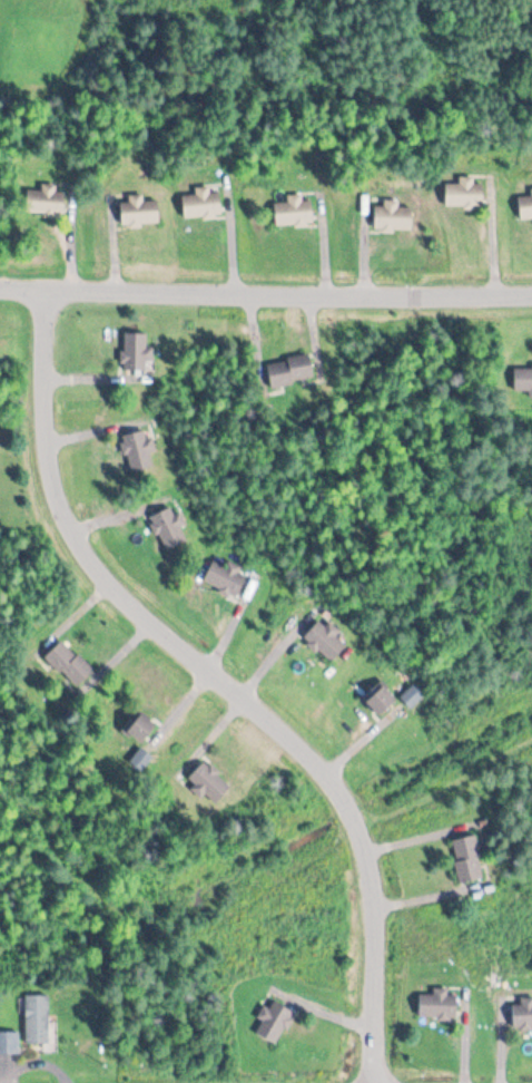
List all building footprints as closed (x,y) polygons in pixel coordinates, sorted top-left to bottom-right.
[(446,207),(485,207),(485,183),(474,183),(474,177),(460,177),(460,183),(446,183),(446,207)] [(27,187),(27,213),(64,213),(64,192),(56,192),(56,187),(27,187)] [(531,219),(531,189),(531,196),(519,197),(521,220),(531,219)] [(288,202),(275,202),(275,224),(313,224),(313,200),(303,200),(303,195),(288,195),(288,202)] [(144,201),(144,198),(121,198),(121,225),(160,225),(159,201),(144,201)] [(400,203),(375,203),(375,231),(412,231),(412,207),(400,207),(400,203)] [(153,348),(147,348),(147,334),(124,334),(123,370),(153,371),(153,348)] [(267,363),(272,387),(315,377),(310,354),(267,363)] [(515,391),(529,391),(529,397),(531,397),(531,367),(515,367),(515,391)] [(130,472),(156,468),(150,430),(124,434),(130,472)] [(151,515),(164,551),(187,543),(174,507),(151,515)] [(243,565),(208,565),(208,589),(243,589),(243,565)] [(303,638),(332,664),(349,644),(320,619),(303,638)] [(45,658),(76,690),(94,672),(63,641),(45,658)] [(398,701),(382,682),(363,699),(380,717),(398,701)] [(429,695),(420,683),(400,697),(409,709),(429,695)] [(157,725),(141,714),(128,733),(143,744),(157,725)] [(135,759),(132,764),(142,770),(150,757),(146,755),(142,762),(135,759)] [(188,781),(216,805),(231,787),(203,763),(188,781)] [(454,839),(459,883),(483,880),(478,836),(454,839)] [(457,1017),(457,992),(420,992),(420,1017),(457,1017)] [(49,1043),(49,995),(26,995),(26,1043),(49,1043)] [(513,999),(513,1026),(531,1026),(531,999),(513,999)] [(254,1034),(279,1044),(293,1011),(268,1000),(254,1034)] [(19,1053),(19,1032),(0,1032),(0,1053),(19,1053)]
